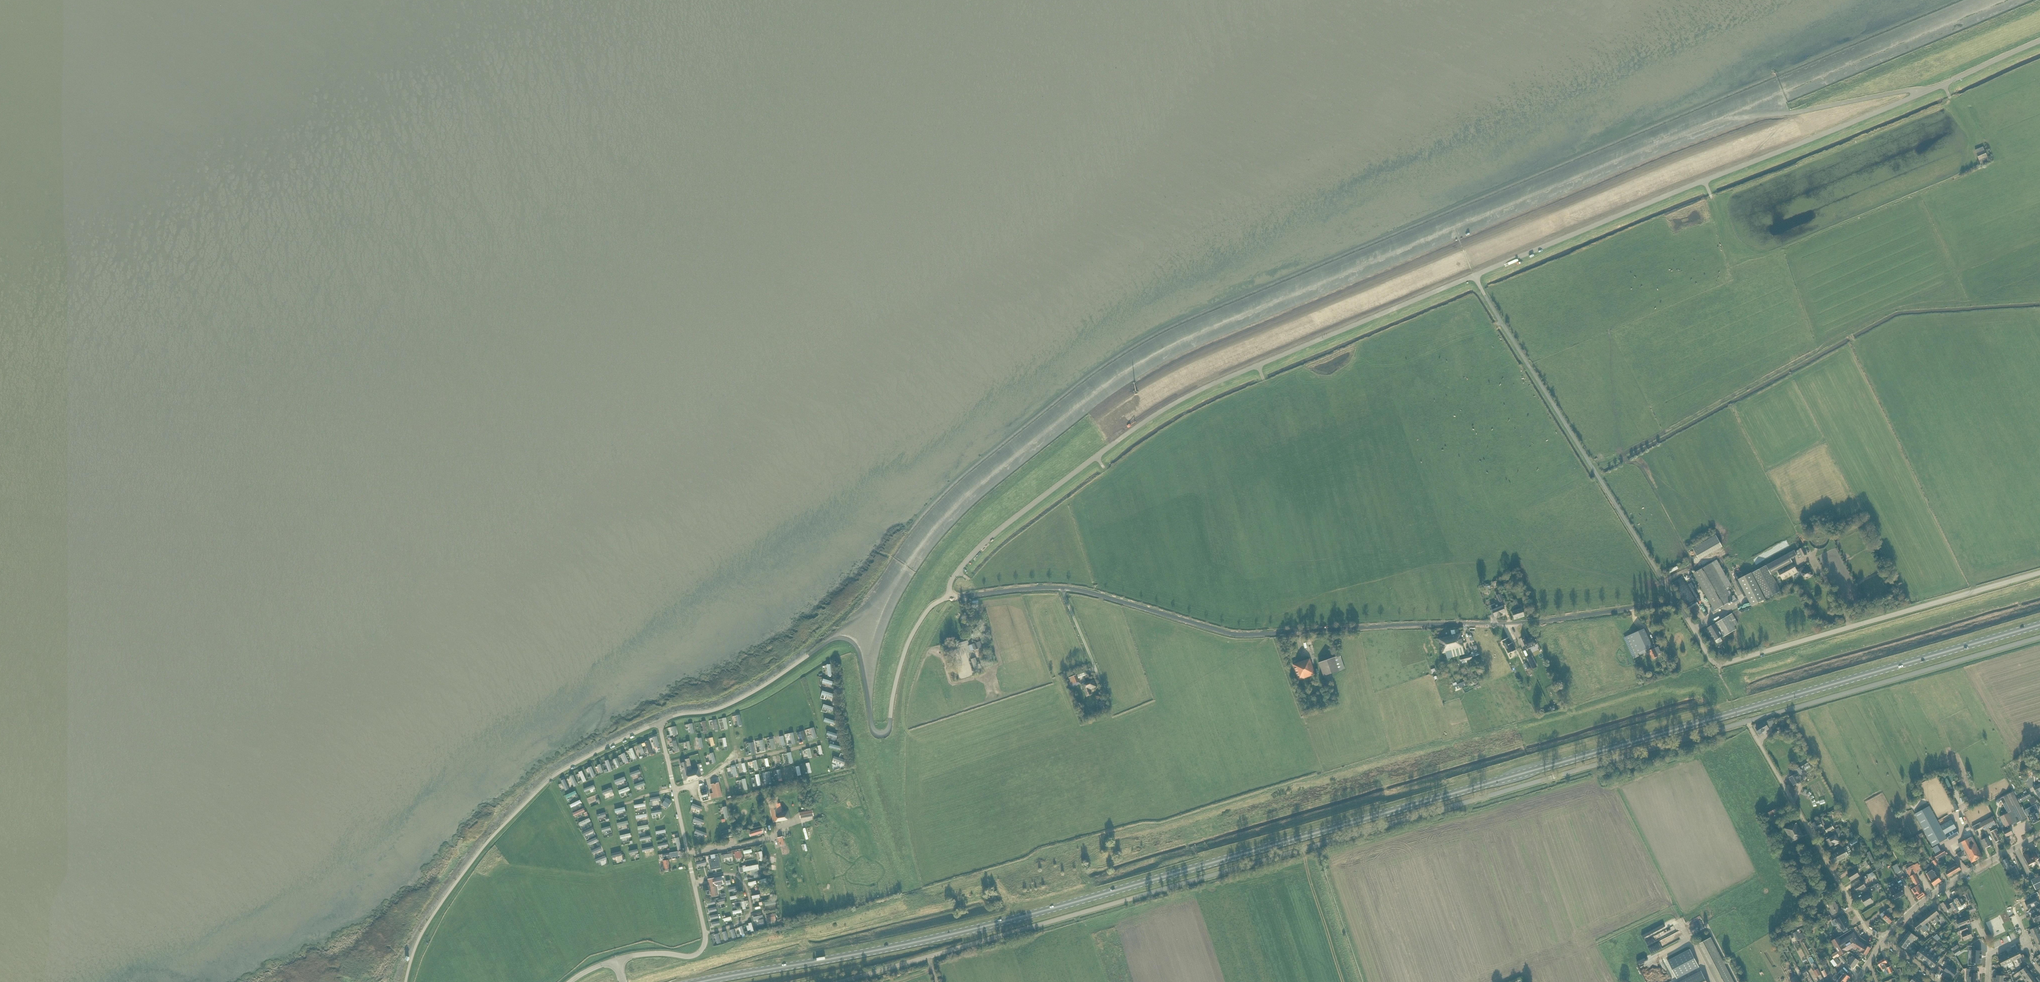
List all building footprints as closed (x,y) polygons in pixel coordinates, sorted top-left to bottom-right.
[(1989,160),(1983,147),(1983,146),(1975,150),(1977,154),(1981,164),(1989,160)] [(1819,533),(1811,535),(1813,543),(1824,541),(1823,536),(1819,537),(1819,533)] [(1723,547),(1721,544),(1716,535),(1693,548),(1698,557),(1699,560),(1723,547)] [(899,552),(897,558),(905,561),(910,543),(907,542),(904,549),(903,553),(899,552)] [(1800,558),(1807,554),(1803,548),(1796,551),(1800,558)] [(1798,572),(1793,563),(1791,559),(1797,556),(1794,551),(1766,566),(1753,573),(1767,599),(1780,592),(1771,575),(1778,571),(1783,580),(1798,572)] [(1694,573),(1693,573),(1715,611),(1733,600),(1736,599),(1734,595),(1733,596),(1728,588),(1730,587),(1732,586),(1717,560),(1694,573)] [(1737,565),(1731,568),(1736,576),(1742,572),(1737,565)] [(1801,573),(1805,580),(1812,576),(1809,569),(1806,571),(1804,567),(1799,570),(1801,573)] [(1847,572),(1831,576),(1834,586),(1836,585),(1838,590),(1842,589),(1844,593),(1841,593),(1844,602),(1852,600),(1851,597),(1855,596),(1847,572)] [(1738,580),(1747,598),(1752,606),(1765,600),(1752,573),(1738,580)] [(1739,595),(1743,594),(1742,591),(1741,592),(1736,580),(1733,581),(1739,595)] [(1502,606),(1499,607),(1496,608),(1494,604),(1490,606),(1492,610),(1494,617),(1497,616),(1497,617),(1502,615),(1502,614),(1505,612),(1502,606)] [(1518,605),(1515,606),(1516,610),(1519,618),(1524,617),(1522,608),(1519,609),(1518,605)] [(1726,617),(1708,628),(1712,635),(1711,636),(1713,640),(1715,640),(1717,644),(1722,641),(1720,638),(1723,636),(1723,637),(1736,629),(1735,627),(1738,624),(1732,613),(1728,616),(1726,617)] [(1654,649),(1651,643),(1644,628),(1626,637),(1635,655),(1646,650),(1647,654),(1650,652),(1653,659),(1658,657),(1657,654),(1661,652),(1658,647),(1654,649),(1654,648),(1654,649)] [(1449,636),(1455,657),(1465,654),(1462,644),(1463,643),(1460,633),(1449,636)] [(1737,633),(1731,635),(1737,649),(1742,647),(1737,633)] [(1447,659),(1455,657),(1449,636),(1438,639),(1442,654),(1445,653),(1447,659)] [(1526,636),(1521,638),(1526,649),(1529,648),(1529,649),(1534,646),(1533,645),(1537,643),(1536,640),(1535,639),(1533,636),(1528,639),(1526,636)] [(1511,639),(1502,643),(1509,657),(1519,652),(1515,645),(1514,646),(1511,639)] [(982,647),(980,642),(969,646),(971,651),(982,647)] [(1345,669),(1340,655),(1319,663),(1323,676),(1345,669)] [(1468,664),(1467,660),(1472,659),(1471,655),(1460,658),(1461,665),(1468,664)] [(1532,655),(1527,657),(1532,669),(1537,666),(1532,655)] [(975,658),(971,659),(972,664),(975,670),(981,668),(978,661),(977,662),(975,658)] [(1298,680),(1314,675),(1313,670),(1314,670),(1310,659),(1293,664),(1298,680)] [(825,675),(829,674),(827,664),(820,665),(821,668),(823,668),(825,675)] [(1079,682),(1076,675),(1069,677),(1072,685),(1079,682)] [(1089,689),(1096,687),(1093,680),(1082,685),(1087,696),(1091,694),(1089,689)] [(1459,688),(1468,685),(1466,681),(1453,686),(1456,691),(1459,689),(1459,688)] [(818,710),(823,712),(824,709),(829,710),(830,706),(820,703),(818,710)] [(1766,730),(1768,729),(1775,725),(1772,719),(1770,720),(1756,728),(1760,734),(1762,732),(1764,734),(1766,733),(1766,732),(1766,731),(1766,730)] [(804,732),(805,739),(812,737),(811,727),(807,728),(808,731),(804,732)] [(773,739),(777,739),(778,745),(782,744),(781,735),(772,736),(773,739)] [(716,738),(716,741),(719,740),(720,746),(724,746),(723,737),(716,738)] [(680,741),(681,748),(685,747),(685,749),(688,748),(687,740),(680,741)] [(680,763),(684,781),(701,777),(700,773),(703,772),(701,764),(698,765),(698,769),(692,770),(689,759),(685,760),(686,762),(680,763)] [(1803,780),(1801,776),(1803,774),(1800,768),(1793,771),(1795,774),(1790,778),(1794,785),(1800,781),(1803,780)] [(1949,791),(1952,789),(1947,778),(1949,777),(1948,773),(1942,775),(1949,791)] [(564,777),(565,785),(563,785),(564,786),(574,784),(572,775),(564,777)] [(560,781),(555,783),(559,791),(564,788),(560,781)] [(722,796),(718,783),(711,785),(713,793),(710,794),(711,799),(722,796)] [(708,797),(709,797),(708,791),(706,791),(706,788),(700,790),(702,801),(708,800),(708,797)] [(572,790),(562,795),(564,798),(573,794),(572,790)] [(1957,804),(1960,802),(1957,793),(1955,794),(1953,790),(1951,790),(1957,804)] [(2005,814),(2011,824),(2013,823),(2025,817),(2013,792),(2000,798),(2008,813),(2005,814)] [(662,803),(668,807),(671,802),(665,798),(662,803)] [(577,799),(566,804),(568,807),(579,802),(577,799)] [(773,822),(790,819),(788,810),(782,812),(780,803),(770,805),(773,822)] [(689,810),(698,812),(700,806),(691,804),(689,810)] [(2034,823),(2039,820),(2039,819),(2036,811),(2035,810),(2036,807),(2034,804),(2029,807),(2031,811),(2032,813),(2029,815),(2034,823)] [(1933,846),(1947,838),(1929,806),(1915,814),(1933,846)] [(570,812),(571,816),(582,811),(580,807),(570,812)] [(658,807),(650,807),(650,816),(659,815),(658,807)] [(2011,824),(2005,814),(2000,817),(2004,825),(2001,827),(2002,828),(2000,829),(2002,833),(2003,832),(2006,837),(2007,837),(2008,837),(2009,837),(2009,836),(2009,835),(2013,833),(2010,828),(2008,825),(2011,824)] [(1825,825),(1822,819),(1824,818),(1823,816),(1819,818),(1819,820),(1812,824),(1815,830),(1823,826),(1825,825)] [(586,817),(576,821),(579,828),(580,827),(579,824),(587,821),(586,817)] [(1980,823),(1982,827),(1984,830),(1996,824),(1992,817),(1980,823)] [(1948,840),(1959,834),(1956,829),(1951,820),(1940,826),(1948,840)] [(1792,842),(1803,836),(1796,823),(1793,825),(1793,824),(1784,828),(1792,842)] [(1824,827),(1827,832),(1834,828),(1831,823),(1824,827)] [(1980,823),(1972,827),(1974,831),(1982,827),(1980,823)] [(671,837),(676,836),(673,825),(668,826),(671,837)] [(1999,840),(2001,839),(1998,832),(1996,829),(1991,832),(1992,834),(1996,842),(1997,842),(2000,841),(1999,840)] [(1835,835),(1833,832),(1828,835),(1830,838),(1826,840),(1830,846),(1834,844),(1835,845),(1839,843),(1838,841),(1839,841),(1835,835)] [(1985,847),(1991,845),(1987,837),(1986,835),(1987,834),(1986,833),(1981,835),(1983,838),(1981,839),(1985,847)] [(1856,837),(1847,842),(1850,846),(1857,842),(1856,841),(1858,840),(1856,837)] [(1965,849),(1971,862),(1982,857),(1971,837),(1958,843),(1962,851),(1965,849)] [(670,842),(676,848),(678,846),(673,840),(670,842)] [(664,847),(666,847),(666,844),(655,845),(656,853),(664,851),(664,847)] [(598,845),(591,848),(594,853),(601,850),(598,845)] [(1936,853),(1941,850),(1937,845),(1932,848),(1936,853)] [(1833,864),(1849,856),(1849,857),(1853,855),(1848,846),(1828,856),(1833,864)] [(1934,855),(1935,856),(1937,860),(1938,861),(1940,860),(1939,858),(1938,857),(1946,852),(1944,850),(1944,849),(1935,855),(1934,855)] [(614,862),(620,861),(617,850),(610,851),(611,854),(608,855),(610,859),(613,859),(614,862)] [(733,854),(734,854),(735,858),(741,857),(740,851),(736,852),(735,850),(732,851),(733,854)] [(2032,854),(2030,851),(2023,855),(2028,865),(2035,861),(2035,860),(2039,858),(2036,852),(2032,854)] [(666,858),(670,857),(669,853),(662,854),(663,860),(664,869),(670,868),(668,859),(666,860),(666,858)] [(715,858),(708,860),(710,870),(720,868),(718,857),(718,858),(717,854),(714,854),(715,858)] [(593,858),(595,864),(604,861),(602,855),(593,858)] [(2014,878),(2020,875),(2015,866),(2012,867),(2011,864),(2007,858),(2002,861),(2007,871),(2009,870),(2014,878)] [(1882,866),(1880,861),(1874,864),(1877,869),(1882,866)] [(1949,877),(1961,870),(1958,865),(1957,866),(1956,863),(1944,870),(1949,877)] [(1856,871),(1860,869),(1862,868),(1860,864),(1858,865),(1853,869),(1854,871),(1848,875),(1851,881),(1859,876),(1856,871)] [(1897,864),(1891,867),(1895,874),(1901,871),(1897,864)] [(1919,883),(1915,874),(1918,872),(1914,864),(1907,868),(1908,868),(1906,869),(1915,885),(1919,883)] [(1928,869),(1938,883),(1941,881),(1937,875),(1931,867),(1928,869)] [(1934,886),(1938,883),(1928,869),(1925,871),(1930,880),(1934,886)] [(722,878),(724,877),(724,876),(714,878),(708,879),(712,896),(718,895),(716,886),(723,884),(722,878)] [(1862,881),(1866,879),(1864,877),(1864,876),(1859,879),(1861,882),(1855,886),(1858,892),(1866,887),(1862,881)] [(2035,889),(2039,887),(2039,876),(2031,880),(2035,889)] [(1895,885),(1889,888),(1895,899),(1905,894),(1898,882),(1895,884),(1895,885)] [(1924,894),(1921,890),(1923,889),(1919,884),(1912,889),(1918,899),(1924,894)] [(1872,902),(1869,896),(1872,895),(1868,889),(1862,893),(1864,897),(1862,898),(1866,905),(1872,902)] [(2025,901),(2028,908),(2039,903),(2036,897),(2039,895),(2037,892),(2029,895),(2031,899),(2025,901)] [(1957,912),(1960,910),(1964,908),(1962,905),(1964,903),(1960,896),(1954,900),(1955,901),(1952,903),(1955,909),(1957,912)] [(1832,915),(1840,910),(1833,899),(1827,903),(1831,909),(1829,910),(1832,915)] [(1952,903),(1949,905),(1946,900),(1940,904),(1945,911),(1947,910),(1949,913),(1953,911),(1952,910),(1955,909),(1952,903)] [(2036,909),(2037,912),(2031,915),(2034,922),(2035,921),(2036,922),(2039,920),(2039,907),(2036,909)] [(1890,923),(1894,919),(1889,914),(1890,913),(1891,912),(1889,908),(1879,914),(1881,917),(1883,919),(1884,918),(1890,923)] [(1930,912),(1937,922),(1940,920),(1938,917),(1937,918),(1936,916),(1939,913),(1935,908),(1930,912)] [(1934,924),(1937,922),(1930,912),(1924,917),(1928,922),(1931,920),(1932,921),(1932,922),(1934,924)] [(774,913),(766,915),(767,922),(776,920),(774,913)] [(760,914),(751,915),(751,919),(756,919),(756,924),(761,923),(760,917),(760,914)] [(1843,915),(1835,920),(1841,931),(1849,926),(1843,915)] [(1925,924),(1928,922),(1924,917),(1919,921),(1926,930),(1929,928),(1927,926),(1925,924)] [(1960,931),(1967,928),(1966,925),(1970,923),(1968,917),(1956,921),(1958,924),(1960,931)] [(1804,925),(1802,918),(1795,921),(1797,927),(1804,925)] [(1925,931),(1926,930),(1919,921),(1913,925),(1917,930),(1920,928),(1922,930),(1923,932),(1925,931)] [(1653,941),(1674,930),(1671,925),(1651,936),(1653,941)] [(2039,931),(2038,928),(2039,927),(2039,925),(2030,930),(2031,933),(2030,934),(2030,936),(2039,931)] [(731,928),(725,930),(727,938),(733,936),(731,928)] [(1788,935),(1785,928),(1778,930),(1781,937),(1788,935)] [(1964,940),(1972,937),(1970,931),(1968,931),(1967,928),(1960,931),(1964,940)] [(1831,941),(1840,955),(1854,947),(1855,948),(1867,955),(1869,951),(1871,948),(1859,941),(1854,932),(1852,933),(1851,931),(1851,930),(1839,938),(1838,937),(1831,941)] [(1793,933),(1795,936),(1797,940),(1801,938),(1797,931),(1793,933)] [(1903,934),(1913,941),(1915,938),(1916,939),(1917,937),(1909,931),(1907,934),(1904,932),(1903,934)] [(2030,936),(2031,938),(2033,937),(2034,940),(2039,938),(2039,931),(2030,936)] [(1911,944),(1913,941),(1903,934),(1902,935),(1904,937),(1902,940),(1911,946),(1912,945),(1911,944)] [(1698,944),(1717,981),(1734,981),(1723,959),(1711,937),(1698,944)] [(1909,947),(1911,946),(1902,940),(1900,942),(1898,940),(1896,942),(1907,950),(1909,947)] [(1656,941),(1645,947),(1649,953),(1660,947),(1656,941)] [(1675,943),(1649,954),(1653,962),(1678,951),(1675,943)] [(1919,959),(1920,959),(1926,950),(1928,948),(1926,946),(1924,949),(1921,947),(1919,950),(1915,955),(1918,958),(1919,959)] [(1968,957),(1968,965),(1974,965),(1974,962),(1980,963),(1981,958),(1982,958),(1982,955),(1981,955),(1981,951),(1974,950),(1974,946),(1969,946),(1969,950),(1972,951),(1972,958),(1968,957)] [(2021,955),(2018,949),(2016,950),(2015,947),(2012,949),(2016,958),(2019,964),(2022,962),(2019,957),(2021,955)] [(1690,949),(1668,960),(1677,978),(1699,967),(1690,949)] [(1926,950),(1920,959),(1923,961),(1922,961),(1924,963),(1924,962),(1930,954),(1932,951),(1930,949),(1928,952),(1926,950)] [(1837,964),(1840,962),(1837,957),(1839,956),(1837,952),(1831,955),(1834,959),(1837,964)] [(2012,960),(2009,954),(2007,955),(2005,952),(2002,954),(2007,963),(2008,965),(2007,965),(2009,968),(2013,966),(2014,965),(2011,961),(2012,960)] [(1928,966),(1929,965),(1935,957),(1937,954),(1935,953),(1933,956),(1930,954),(1924,962),(1927,964),(1927,965),(1928,966)] [(1999,959),(2002,965),(2007,963),(2002,954),(1999,955),(2001,958),(1999,959)] [(1853,967),(1859,961),(1852,956),(1851,958),(1850,957),(1847,960),(1848,961),(1847,963),(1853,967)] [(1932,969),(1933,969),(1941,957),(1939,956),(1937,958),(1935,957),(1929,965),(1931,967),(1931,968),(1932,969)] [(1884,958),(1877,962),(1880,966),(1882,970),(1887,967),(1885,964),(1886,963),(1884,958)] [(2027,968),(2031,966),(2032,965),(2030,963),(2019,971),(2022,976),(2029,971),(2027,968)] [(1948,965),(1944,970),(1953,977),(1957,972),(1948,965)] [(2031,973),(2035,970),(2034,968),(2029,971),(2022,976),(2026,981),(2033,976),(2031,973)] [(1967,975),(1970,976),(1969,981),(1977,981),(1978,973),(1975,973),(1975,970),(1967,969),(1967,975)] [(1679,981),(1707,981),(1701,970),(1679,981)] [(1840,972),(1838,975),(1846,981),(1850,977),(1844,972),(1842,975),(1840,972)] [(1833,977),(1833,979),(1836,981),(1837,981),(1846,981),(1838,975),(1836,973),(1833,977)] [(1918,980),(1916,978),(1918,975),(1916,974),(1910,981),(1917,981),(1918,980)]
